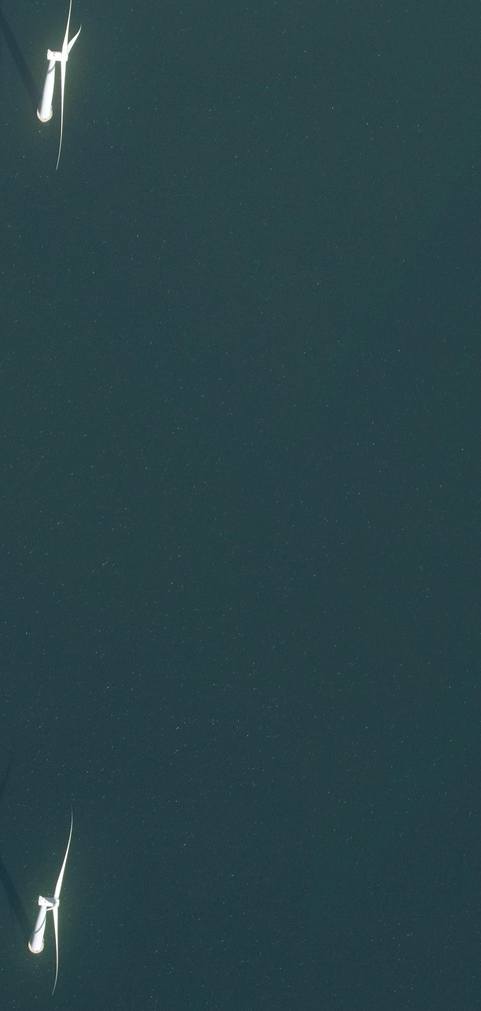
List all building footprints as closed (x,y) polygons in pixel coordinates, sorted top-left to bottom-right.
[(39,115),(39,117),(39,119),(41,121),(43,122),(45,122),(47,121),(48,119),(49,116),(48,114),(46,113),(43,112),(41,113),(39,115)] [(30,946),(29,948),(30,950),(31,952),(34,953),(36,953),(38,952),(39,950),(39,947),(38,945),(36,944),(34,943),(32,944),(30,946)]
